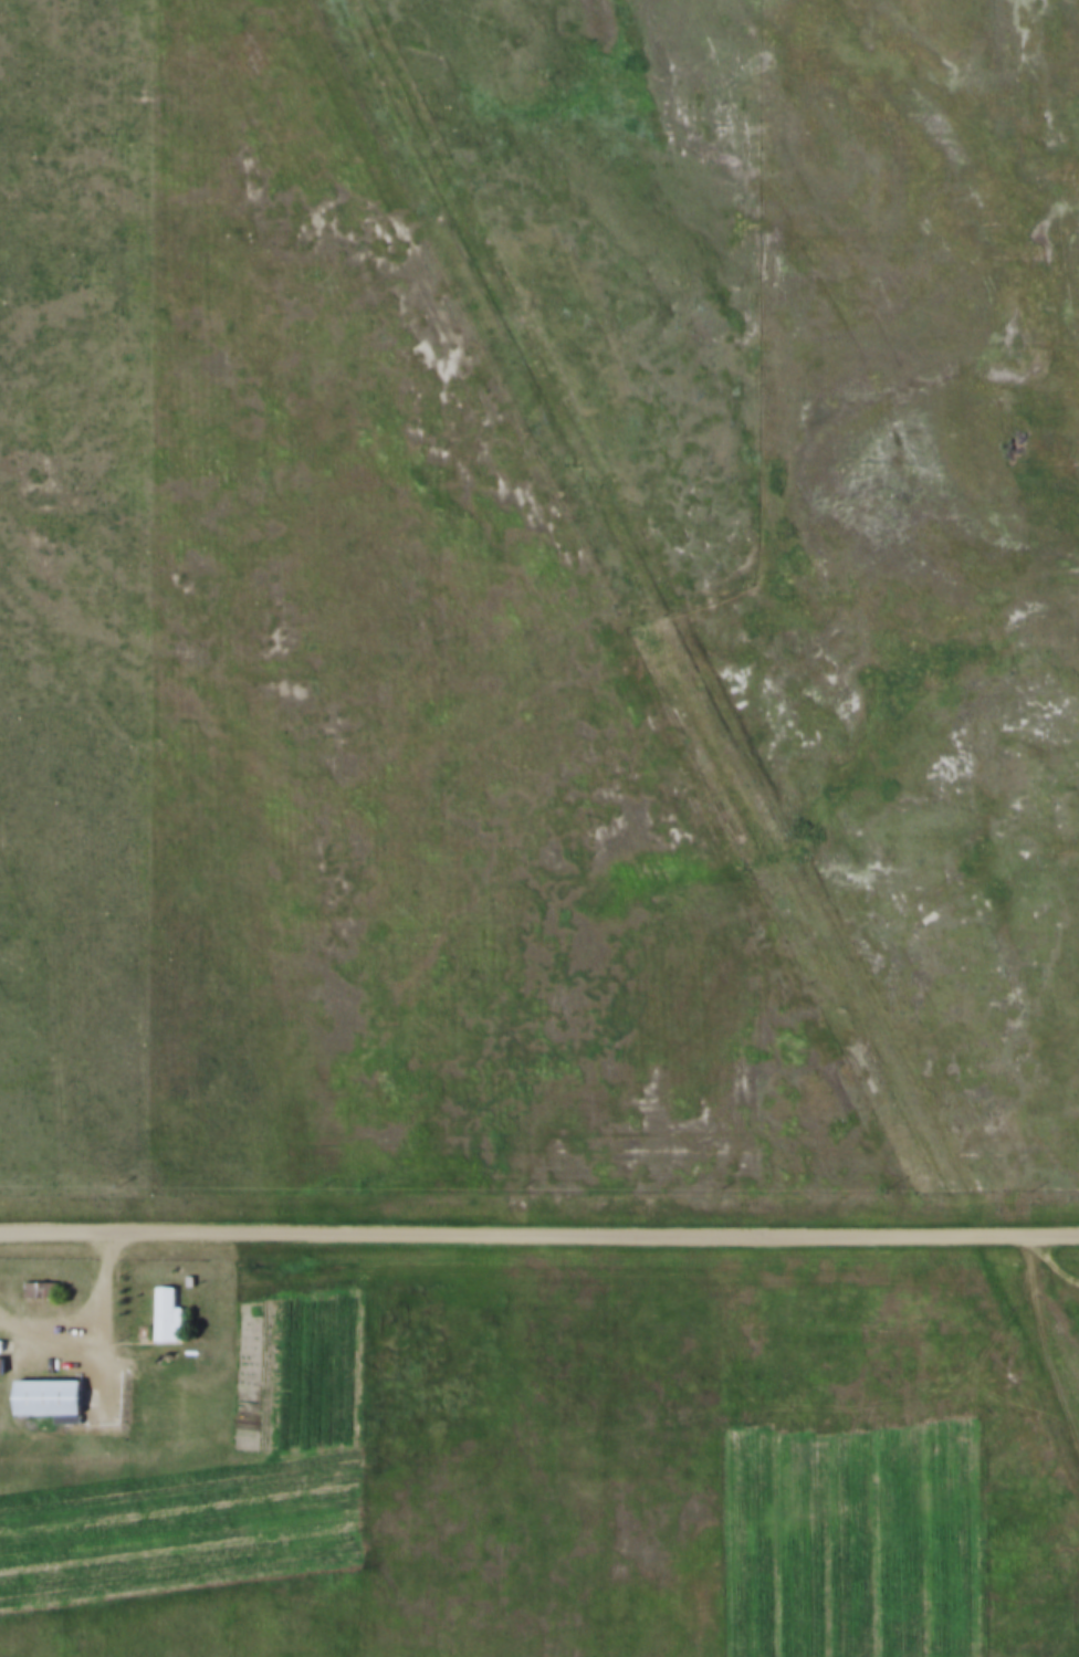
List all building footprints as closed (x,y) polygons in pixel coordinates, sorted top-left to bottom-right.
[(28,1277),(61,1277),(60,1293),(27,1293),(28,1277)] [(158,1282),(177,1282),(177,1302),(182,1303),(182,1338),(158,1336),(158,1282)] [(20,1377),(85,1377),(85,1419),(59,1419),(59,1410),(20,1410),(20,1377)]
